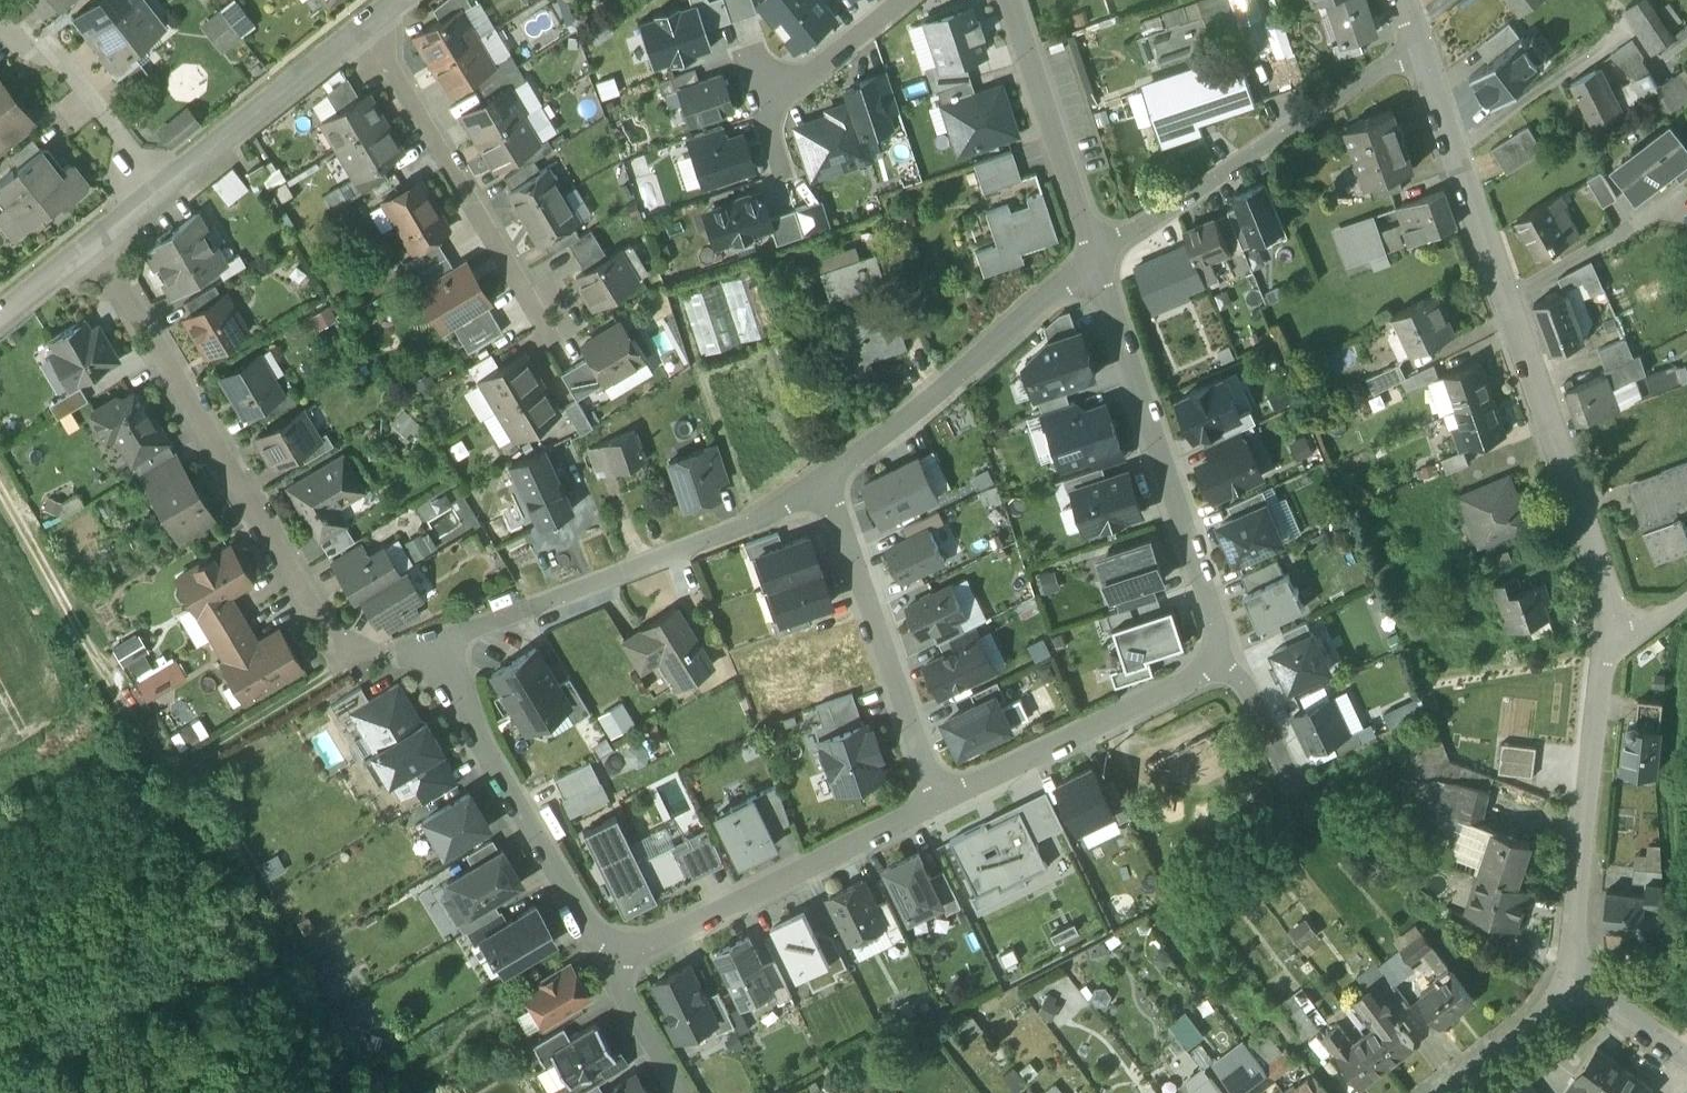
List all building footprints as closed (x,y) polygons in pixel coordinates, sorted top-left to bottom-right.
[(63,10),(75,0),(55,0),(63,10)] [(77,16),(91,33),(134,0),(97,0),(77,16)] [(91,33),(103,48),(101,50),(111,62),(112,63),(130,49),(161,24),(142,0),(134,0),(91,33)] [(433,7),(439,18),(458,7),(459,9),(471,2),(469,0),(441,0),(433,7)] [(705,27),(731,19),(731,18),(725,0),(691,0),(692,4),(697,2),(705,27)] [(731,18),(755,10),(752,0),(725,0),(731,18)] [(757,3),(793,48),(833,17),(820,0),(762,0),(757,3)] [(1199,2),(1203,16),(1189,20),(1185,7),(1164,14),(1169,27),(1149,34),(1157,57),(1159,62),(1214,44),(1211,35),(1240,26),(1231,0),(1205,0),(1199,2)] [(1240,26),(1267,17),(1262,0),(1231,0),(1240,26)] [(1345,40),(1345,41),(1359,37),(1377,31),(1367,0),(1331,0),(1345,40)] [(1524,9),(1536,0),(1516,0),(1524,9)] [(1648,0),(1638,0),(1627,7),(1655,49),(1673,37),(1675,36),(1667,25),(1666,26),(1648,0)] [(637,21),(651,66),(670,59),(671,62),(696,54),(696,51),(712,46),(705,27),(697,2),(692,4),(680,7),(679,4),(654,12),(655,15),(637,21)] [(439,18),(415,33),(433,62),(476,37),(459,9),(458,7),(439,18)] [(969,7),(925,22),(939,63),(940,68),(964,60),(984,53),(969,7)] [(221,9),(205,22),(222,44),(239,32),(221,9)] [(1516,20),(1482,42),(1491,56),(1525,34),(1516,20)] [(1149,34),(1139,38),(1147,61),(1157,57),(1149,34)] [(476,37),(433,62),(449,89),(473,75),(491,63),(490,60),(476,37)] [(1363,50),(1359,37),(1345,41),(1345,40),(1334,44),(1338,58),(1363,50)] [(1545,65),(1523,37),(1473,77),(1495,105),(1545,65)] [(1632,42),(1612,56),(1623,65),(1640,53),(1632,42)] [(509,48),(490,60),(491,63),(473,75),(480,86),(518,63),(509,48)] [(130,49),(112,63),(111,62),(107,66),(117,78),(139,60),(130,49)] [(1219,63),(1165,81),(1165,82),(1146,89),(1157,121),(1155,121),(1163,143),(1202,130),(1199,120),(1255,101),(1238,52),(1218,59),(1219,61),(1218,61),(1219,63)] [(151,75),(139,60),(117,78),(128,93),(151,75)] [(971,79),(964,60),(940,68),(939,63),(925,68),(933,92),(938,90),(971,79)] [(518,63),(480,86),(487,97),(509,84),(510,86),(526,76),(518,63)] [(695,68),(657,81),(662,93),(679,88),(700,81),(695,68)] [(1603,81),(1596,69),(1572,82),(1578,94),(1603,81)] [(887,72),(874,77),(885,112),(886,112),(898,108),(887,72)] [(1650,72),(1632,80),(1632,81),(1644,96),(1659,86),(1658,84),(1650,72)] [(1658,84),(1659,86),(1673,108),(1686,99),(1686,83),(1680,72),(1658,84)] [(700,81),(679,88),(684,102),(683,103),(684,103),(682,108),(684,115),(689,117),(688,117),(689,118),(690,121),(732,107),(721,74),(700,81)] [(348,75),(327,92),(338,110),(361,97),(348,75)] [(874,77),(859,81),(860,84),(846,89),(850,101),(851,101),(862,134),(874,130),(875,135),(879,137),(887,134),(890,130),(888,125),(890,124),(886,112),(885,112),(874,77)] [(976,94),(971,79),(938,90),(943,106),(949,104),(949,103),(976,94)] [(1603,81),(1578,94),(1596,125),(1621,112),(1614,101),(1611,95),(1603,81)] [(1632,81),(1611,95),(1614,101),(1619,98),(1626,109),(1644,96),(1632,81)] [(487,97),(463,111),(479,138),(522,113),(525,111),(510,86),(509,84),(487,97)] [(958,154),(1017,134),(1001,85),(976,94),(949,103),(949,104),(955,121),(948,123),(958,154)] [(1673,108),(1659,86),(1644,96),(1660,118),(1673,108)] [(30,120),(16,102),(13,105),(0,88),(0,143),(30,120)] [(338,110),(323,119),(338,146),(341,145),(384,119),(368,92),(361,97),(338,110)] [(1626,109),(1619,98),(1614,101),(1621,112),(1626,109)] [(191,101),(163,129),(178,145),(207,117),(191,101)] [(828,114),(811,120),(814,128),(797,133),(811,176),(852,163),(849,155),(867,149),(862,134),(851,101),(850,101),(827,109),(828,114)] [(1393,109),(1348,126),(1361,162),(1368,184),(1398,173),(1414,167),(1393,109)] [(522,113),(479,138),(495,164),(518,150),(537,139),(536,138),(522,113)] [(384,119),(341,145),(357,173),(358,174),(379,161),(401,148),(384,119)] [(722,124),(686,137),(691,153),(693,152),(692,150),(727,138),(722,124)] [(1529,125),(1492,148),(1508,173),(1545,150),(1529,125)] [(1617,167),(1637,194),(1671,168),(1686,156),(1686,148),(1670,127),(1617,167)] [(545,132),(536,138),(537,139),(518,150),(524,162),(534,157),(553,146),(545,132)] [(727,138),(692,150),(693,152),(703,182),(752,166),(741,133),(727,138)] [(32,137),(9,155),(18,165),(41,147),(32,137)] [(41,147),(18,165),(0,180),(0,192),(8,202),(0,208),(0,211),(16,231),(46,208),(47,209),(60,198),(63,203),(84,186),(84,180),(72,165),(66,164),(56,173),(50,166),(51,160),(41,147)] [(1011,149),(973,162),(983,191),(1021,178),(1011,149)] [(1671,168),(1681,181),(1686,176),(1686,156),(1671,168)] [(524,162),(504,174),(511,186),(541,169),(534,157),(524,162)] [(379,161),(358,174),(357,173),(350,177),(358,191),(387,174),(379,161)] [(1361,162),(1341,170),(1350,197),(1374,198),(1403,187),(1398,173),(1368,184),(1361,162)] [(262,163),(247,171),(253,180),(267,172),(262,163)] [(511,186),(509,188),(525,214),(563,191),(547,165),(541,169),(511,186)] [(231,166),(211,182),(227,203),(248,186),(231,166)] [(1602,171),(1588,179),(1604,206),(1617,198),(1602,171)] [(350,177),(339,183),(348,197),(358,191),(350,177)] [(420,180),(406,189),(404,186),(383,198),(403,231),(406,229),(415,244),(435,232),(431,225),(443,218),(420,180)] [(1265,182),(1236,194),(1241,205),(1255,239),(1257,239),(1284,227),(1265,182)] [(1445,190),(1403,205),(1409,221),(1406,222),(1412,241),(1458,225),(1445,190)] [(563,191),(525,214),(541,242),(544,240),(574,222),(580,219),(563,191)] [(760,191),(711,208),(715,221),(722,242),(770,226),(771,225),(768,216),(760,191)] [(1030,207),(1011,213),(1008,203),(985,210),(996,243),(975,250),(983,273),(1023,259),(1021,253),(1044,245),(1043,242),(1057,237),(1042,191),(1026,197),(1030,207)] [(821,198),(808,203),(817,229),(830,224),(821,198)] [(1549,201),(1518,219),(1539,258),(1570,240),(1549,201)] [(808,203),(794,208),(802,233),(817,229),(808,203)] [(1255,239),(1241,205),(1228,210),(1244,247),(1256,242),(1258,241),(1257,239),(1255,239)] [(794,208),(768,216),(771,225),(770,226),(776,242),(802,233),(794,208)] [(195,211),(171,231),(154,241),(156,243),(148,250),(171,290),(215,264),(224,259),(195,211)] [(1385,211),(1352,223),(1364,259),(1387,250),(1382,238),(1391,235),(1386,222),(1388,221),(1385,211)] [(1216,216),(1185,229),(1190,243),(1206,281),(1219,275),(1212,258),(1230,250),(1216,216)] [(715,221),(712,223),(708,231),(710,239),(718,243),(722,242),(715,221)] [(574,222),(544,240),(551,251),(568,241),(580,233),(574,222)] [(580,233),(568,241),(585,269),(608,255),(591,227),(580,233)] [(438,238),(403,259),(412,274),(447,253),(438,238)] [(1256,242),(1244,247),(1253,269),(1266,264),(1256,242)] [(1175,294),(1206,281),(1190,243),(1138,265),(1157,309),(1177,300),(1175,294)] [(585,269),(577,274),(593,302),(635,277),(619,249),(608,255),(585,269)] [(224,259),(215,264),(222,277),(244,263),(237,251),(224,259)] [(1351,273),(1393,259),(1391,251),(1348,266),(1351,273)] [(447,253),(412,274),(420,287),(455,266),(447,253)] [(862,265),(823,278),(821,271),(820,271),(829,300),(885,281),(875,253),(860,258),(862,265)] [(455,266),(420,287),(430,303),(444,307),(451,320),(485,300),(488,298),(465,260),(455,266)] [(1592,260),(1559,278),(1563,287),(1576,281),(1577,284),(1583,281),(1586,287),(1600,279),(1592,260)] [(760,268),(682,295),(705,364),(783,338),(760,268)] [(214,281),(185,299),(192,311),(221,293),(214,281)] [(192,311),(185,315),(207,351),(243,329),(221,293),(192,311)] [(1438,293),(1392,315),(1411,354),(1456,332),(1438,293)] [(1567,293),(1533,305),(1551,352),(1584,340),(1567,293)] [(485,300),(451,320),(468,348),(502,328),(485,300)] [(891,300),(835,319),(846,351),(825,359),(833,381),(872,367),(869,358),(906,346),(891,300)] [(1071,310),(1061,313),(1046,326),(1050,340),(1078,331),(1071,310)] [(84,318),(51,337),(63,357),(62,360),(56,363),(69,385),(117,357),(102,332),(100,334),(92,332),(84,318)] [(619,319),(591,337),(594,342),(593,348),(588,351),(589,353),(604,378),(641,356),(619,319)] [(1078,331),(1050,340),(1027,360),(1032,378),(1034,377),(1039,390),(1036,390),(1037,393),(1065,384),(1096,373),(1082,329),(1078,331)] [(1627,338),(1599,350),(1607,374),(1605,375),(1611,388),(1647,374),(1640,354),(1635,357),(1627,338)] [(492,351),(468,365),(478,382),(482,379),(481,377),(500,365),(492,351)] [(500,365),(481,377),(482,379),(498,406),(541,381),(524,352),(500,365)] [(589,353),(560,371),(575,396),(604,378),(589,353)] [(258,354),(223,375),(246,412),(255,407),(281,391),(258,354)] [(1401,362),(1368,377),(1375,391),(1404,378),(1408,376),(1401,362)] [(1408,376),(1404,378),(1409,389),(1441,379),(1435,363),(1408,376)] [(1480,363),(1446,375),(1458,410),(1493,398),(1480,363)] [(1668,371),(1647,379),(1653,394),(1683,384),(1680,375),(1671,379),(1668,371)] [(1605,375),(1574,385),(1572,380),(1564,383),(1578,421),(1619,407),(1611,388),(1605,375)] [(1224,378),(1180,399),(1196,435),(1219,424),(1241,414),(1240,412),(1224,378)] [(541,381),(498,406),(515,435),(558,409),(541,381)] [(80,384),(49,402),(57,416),(88,398),(80,384)] [(1065,384),(1037,393),(1043,411),(1070,401),(1065,384)] [(281,391),(255,407),(262,418),(296,398),(289,386),(281,391)] [(133,392),(123,398),(118,396),(96,409),(93,418),(102,433),(110,437),(117,433),(133,459),(167,438),(140,394),(133,392)] [(593,425),(577,398),(565,405),(581,432),(593,425)] [(1493,398),(1458,410),(1471,446),(1505,433),(1493,398)] [(1070,401),(1043,411),(1048,424),(1050,423),(1050,421),(1079,411),(1075,400),(1070,401)] [(1079,411),(1050,421),(1050,423),(1054,434),(1053,434),(1054,440),(1055,444),(1057,448),(1059,452),(1060,452),(1064,464),(1121,445),(1106,403),(1079,411)] [(1241,414),(1219,424),(1225,436),(1242,428),(1257,421),(1250,408),(1240,412),(1241,414)] [(302,410),(258,436),(274,463),(299,448),(318,437),(302,410)] [(1225,436),(1205,445),(1211,457),(1247,440),(1242,428),(1225,436)] [(635,430),(603,442),(612,464),(614,471),(646,459),(635,430)] [(318,437),(299,448),(306,460),(334,443),(328,431),(318,437)] [(167,438),(133,459),(140,470),(174,450),(167,438)] [(1211,457),(1203,461),(1210,476),(1206,478),(1215,496),(1263,474),(1256,459),(1257,459),(1255,455),(1254,456),(1247,440),(1211,457)] [(603,442),(590,447),(599,469),(612,464),(603,442)] [(717,444),(702,449),(713,483),(714,482),(729,477),(717,444)] [(544,449),(512,463),(526,493),(557,478),(544,449)] [(702,449),(669,460),(684,506),(718,495),(714,482),(713,483),(702,449)] [(174,450),(140,470),(149,486),(154,482),(153,480),(181,463),(174,450)] [(1464,451),(1442,459),(1448,472),(1469,464),(1464,451)] [(343,452),(288,485),(319,537),(343,523),(333,506),(364,488),(343,452)] [(892,471),(865,484),(875,503),(884,522),(940,494),(921,456),(892,471)] [(181,463),(153,480),(154,482),(172,513),(167,516),(177,533),(208,515),(200,501),(203,499),(181,463)] [(1662,473),(1667,486),(1686,478),(1686,464),(1662,473)] [(1104,465),(1065,478),(1070,492),(1076,489),(1076,488),(1108,478),(1104,465)] [(1108,478),(1076,488),(1076,489),(1089,528),(1104,523),(1105,525),(1125,518),(1124,516),(1142,511),(1129,471),(1108,478)] [(1662,473),(1629,485),(1634,498),(1667,486),(1662,473)] [(1510,477),(1462,496),(1471,517),(1480,513),(1490,540),(1530,524),(1510,477)] [(557,478),(526,493),(540,523),(572,509),(557,478)] [(1634,498),(1639,512),(1642,511),(1659,559),(1686,549),(1686,527),(1679,506),(1686,504),(1686,478),(1667,486),(1634,498)] [(77,509),(77,485),(52,485),(52,509),(77,509)] [(1264,488),(1229,505),(1234,517),(1266,503),(1267,504),(1270,503),(1264,488)] [(1234,517),(1221,523),(1237,559),(1283,540),(1267,504),(1266,503),(1234,517)] [(343,523),(319,537),(330,555),(355,540),(345,522),(343,523)] [(930,529),(888,550),(903,579),(945,558),(930,529)] [(414,556),(439,549),(434,530),(408,537),(414,556)] [(758,553),(783,544),(778,532),(746,543),(750,557),(758,554),(758,553)] [(758,554),(769,587),(820,568),(808,536),(783,544),(758,553),(758,554)] [(1151,538),(1100,555),(1114,595),(1116,594),(1154,582),(1164,578),(1151,538)] [(211,552),(194,563),(195,565),(177,575),(204,621),(233,603),(226,593),(250,579),(230,544),(213,554),(211,552)] [(361,544),(332,560),(339,572),(367,555),(361,544)] [(367,555),(339,572),(355,599),(361,595),(399,573),(383,546),(367,555)] [(1243,575),(1249,590),(1283,575),(1276,560),(1243,575)] [(780,618),(780,619),(806,611),(830,602),(820,568),(769,587),(780,618)] [(399,573),(361,595),(377,622),(383,618),(413,601),(421,596),(405,569),(399,573)] [(1244,593),(1261,629),(1306,608),(1290,572),(1283,575),(1249,590),(1244,593)] [(1518,576),(1495,584),(1500,598),(1506,596),(1505,595),(1523,589),(1518,576)] [(1154,582),(1116,594),(1121,609),(1121,610),(1132,606),(1159,597),(1159,596),(1154,582)] [(1523,589),(1505,595),(1506,596),(1500,598),(1511,630),(1550,617),(1539,583),(1523,589)] [(953,584),(908,606),(922,636),(932,631),(960,617),(967,613),(953,584)] [(413,601),(383,618),(390,630),(419,612),(413,601)] [(233,603),(204,621),(212,634),(241,617),(233,603)] [(1115,626),(1136,619),(1132,606),(1121,610),(1100,617),(1105,630),(1115,626)] [(676,607),(623,639),(641,668),(656,659),(653,654),(663,648),(684,681),(712,664),(676,607)] [(1136,619),(1115,626),(1128,665),(1129,667),(1151,660),(1150,656),(1187,644),(1175,607),(1136,619)] [(810,624),(806,611),(780,619),(780,618),(772,621),(777,635),(810,624)] [(241,617),(212,634),(220,648),(249,631),(241,617)] [(960,617),(932,631),(938,642),(940,642),(966,629),(960,617)] [(1307,620),(1283,631),(1289,643),(1313,632),(1307,620)] [(966,629),(940,642),(946,654),(981,637),(975,625),(966,629)] [(280,629),(259,641),(258,640),(241,650),(241,651),(223,662),(234,680),(245,674),(255,690),(300,663),(280,629)] [(143,630),(117,640),(125,660),(140,655),(146,671),(157,667),(143,630)] [(1289,643),(1274,650),(1291,686),(1331,668),(1314,631),(1313,632),(1289,643)] [(946,654),(927,663),(942,692),(995,666),(981,637),(946,654)] [(535,647),(492,673),(526,730),(564,707),(570,704),(558,684),(535,647)] [(150,697),(191,675),(180,655),(139,677),(150,697)] [(1156,673),(1151,660),(1129,667),(1128,665),(1111,671),(1117,686),(1156,673)] [(245,674),(234,680),(223,686),(233,702),(244,696),(255,690),(245,674)] [(590,711),(569,677),(558,684),(570,704),(564,707),(573,721),(590,711)] [(998,680),(972,693),(978,705),(995,697),(998,701),(1007,697),(998,680)] [(370,700),(351,711),(352,712),(375,750),(422,722),(398,683),(370,700)] [(361,686),(331,705),(339,719),(352,712),(351,711),(370,700),(361,686)] [(814,725),(819,738),(863,722),(853,694),(816,707),(821,723),(814,725)] [(1421,695),(1384,713),(1391,728),(1428,710),(1421,695)] [(978,705),(947,720),(961,749),(979,741),(980,743),(993,736),(992,734),(1010,726),(1001,708),(998,701),(995,697),(978,705)] [(1296,715),(1312,751),(1349,734),(1332,698),(1296,715)] [(1001,708),(1010,726),(1030,717),(1021,699),(1001,708)] [(1663,702),(1639,700),(1637,723),(1636,727),(1660,729),(1663,702)] [(175,732),(184,747),(213,730),(203,714),(175,732)] [(375,750),(372,752),(373,754),(387,779),(389,781),(392,779),(439,751),(442,749),(425,720),(375,750)] [(863,722),(819,738),(838,791),(882,775),(876,758),(881,756),(871,729),(866,731),(863,722)] [(1632,722),(1630,723),(1628,725),(1627,726),(1623,770),(1656,773),(1660,729),(1636,727),(1637,723),(1634,722),(1632,722)] [(1349,734),(1334,741),(1340,753),(1364,741),(1358,729),(1349,734)] [(1504,742),(1501,758),(1533,763),(1535,747),(1504,742)] [(439,751),(392,779),(401,794),(416,786),(448,767),(439,751)] [(373,754),(363,759),(378,784),(387,779),(373,754)] [(1501,758),(1499,775),(1531,779),(1533,763),(1501,758)] [(1480,822),(1448,813),(1456,781),(1489,790),(1494,778),(1452,761),(1414,781),(1410,802),(1397,807),(1390,827),(1404,833),(1402,840),(1431,851),(1430,854),(1480,870),(1494,830),(1480,822)] [(554,780),(564,799),(599,781),(588,762),(554,780)] [(448,767),(416,786),(425,801),(458,782),(448,767)] [(1092,768),(1059,784),(1081,828),(1114,812),(1102,787),(1092,768)] [(1115,780),(1102,787),(1114,812),(1120,823),(1133,817),(1115,780)] [(1489,790),(1456,781),(1448,813),(1480,822),(1489,790)] [(777,784),(751,797),(769,832),(790,822),(777,784)] [(468,792),(424,818),(444,851),(488,825),(468,792)] [(1050,796),(1021,810),(1036,840),(1065,826),(1050,796)] [(751,797),(715,815),(739,862),(775,844),(769,832),(751,797)] [(1002,889),(1049,866),(1036,840),(1021,810),(990,826),(988,822),(951,840),(978,895),(1000,884),(1002,889)] [(623,911),(655,895),(639,860),(616,815),(584,831),(623,911)] [(675,843),(692,878),(723,863),(707,828),(675,843)] [(1531,842),(1494,830),(1480,870),(1480,871),(1482,872),(1517,884),(1531,842)] [(491,839),(470,851),(477,863),(498,850),(491,839)] [(639,860),(655,895),(692,878),(675,843),(639,860)] [(477,863),(448,880),(456,894),(468,913),(491,899),(521,881),(501,848),(477,863)] [(919,853),(888,869),(913,917),(944,902),(931,877),(919,853)] [(1662,870),(1635,867),(1633,882),(1648,883),(1648,882),(1663,884),(1662,870)] [(944,871),(931,877),(944,902),(949,913),(962,906),(944,871)] [(1517,884),(1482,872),(1471,904),(1489,910),(1487,915),(1515,924),(1527,887),(1517,884)] [(863,880),(830,896),(852,941),(885,925),(876,906),(863,880)] [(1663,884),(1648,882),(1648,883),(1647,894),(1646,906),(1665,908),(1663,884)] [(1647,894),(1608,890),(1604,927),(1634,931),(1643,932),(1643,931),(1646,906),(1647,894)] [(456,894),(451,897),(449,904),(458,919),(468,913),(456,894)] [(468,913),(458,919),(465,930),(467,929),(497,911),(491,899),(468,913)] [(887,900),(876,906),(885,925),(893,941),(905,936),(887,900)] [(508,920),(481,936),(482,937),(490,949),(488,950),(490,954),(492,953),(493,954),(494,953),(503,968),(553,939),(544,923),(546,922),(535,904),(508,920)] [(821,941),(805,908),(773,924),(800,977),(823,965),(832,961),(821,941)] [(498,911),(467,929),(474,942),(482,937),(481,936),(508,920),(501,909),(497,911),(498,911)] [(1294,927),(1302,940),(1319,930),(1312,917),(1294,927)] [(1076,923),(1052,934),(1055,941),(1079,930),(1076,923)] [(1533,946),(1513,933),(1505,931),(1497,940),(1523,958),(1533,946)] [(1666,933),(1643,931),(1643,932),(1634,931),(1656,958),(1667,941),(1666,933)] [(1423,933),(1398,953),(1408,965),(1425,952),(1442,974),(1450,968),(1423,933)] [(833,934),(821,941),(832,961),(823,965),(828,975),(849,964),(833,934)] [(749,936),(719,951),(745,1003),(753,999),(756,1005),(769,999),(766,993),(776,988),(764,965),(749,936)] [(1014,947),(1001,954),(1007,965),(1020,959),(1014,947)] [(1398,953),(1381,967),(1395,985),(1412,971),(1408,965),(1398,953)] [(775,959),(764,965),(776,988),(782,1001),(793,995),(775,959)] [(570,963),(524,991),(542,1022),(589,994),(570,963)] [(691,963),(657,980),(684,1036),(714,1022),(719,1019),(707,995),(691,963)] [(1381,967),(1378,963),(1367,971),(1377,984),(1384,993),(1395,985),(1381,967)] [(1442,974),(1436,978),(1440,983),(1421,998),(1441,1024),(1474,999),(1450,968),(1442,974)] [(1377,984),(1356,1000),(1377,1028),(1393,1015),(1394,1016),(1399,1012),(1384,993),(1377,984)] [(736,1023),(719,989),(707,995),(719,1019),(714,1022),(719,1031),(736,1023)] [(1319,1027),(1294,994),(1279,1006),(1304,1038),(1319,1027)] [(1193,1047),(1208,1034),(1189,1011),(1174,1024),(1193,1047)] [(1377,1028),(1366,1036),(1388,1064),(1415,1044),(1394,1016),(1393,1015),(1377,1028)] [(570,1036),(551,1047),(549,1048),(554,1056),(569,1081),(570,1080),(599,1063),(613,1054),(613,1055),(615,1054),(613,1051),(595,1021),(570,1036)] [(1354,1045),(1339,1024),(1325,1035),(1340,1055),(1354,1045)] [(563,1025),(532,1043),(544,1062),(545,1061),(554,1056),(549,1048),(551,1047),(570,1036),(563,1025)] [(1283,1052),(1267,1031),(1248,1045),(1264,1066),(1265,1066),(1283,1052)] [(1340,1055),(1340,1056),(1361,1084),(1388,1064),(1366,1036),(1354,1045),(1340,1055)] [(1223,1071),(1240,1092),(1255,1092),(1274,1079),(1265,1066),(1264,1066),(1248,1045),(1246,1043),(1239,1049),(1244,1055),(1223,1071)] [(1214,1061),(1201,1044),(1191,1052),(1204,1069),(1214,1061)] [(615,1054),(613,1055),(613,1054),(599,1063),(606,1075),(628,1062),(619,1048),(613,1051),(615,1054)] [(1283,1052),(1265,1066),(1274,1079),(1298,1061),(1288,1048),(1283,1052)] [(1576,1078),(1577,1079),(1566,1092),(1588,1092),(1590,1089),(1595,1092),(1607,1092),(1624,1070),(1597,1050),(1576,1078)] [(1607,1092),(1648,1092),(1650,1089),(1624,1070),(1607,1092)] [(603,1092),(648,1092),(636,1073),(604,1092),(603,1092)] [(1291,1092),(1328,1092),(1314,1075),(1291,1092)] [(1194,1091),(1195,1092),(1223,1092),(1211,1077),(1194,1091)] [(577,1092),(603,1092),(604,1092),(597,1081),(577,1092)] [(1058,1083),(1045,1092),(1067,1092),(1058,1083)] [(1531,1084),(1520,1092),(1538,1092),(1531,1084)]
